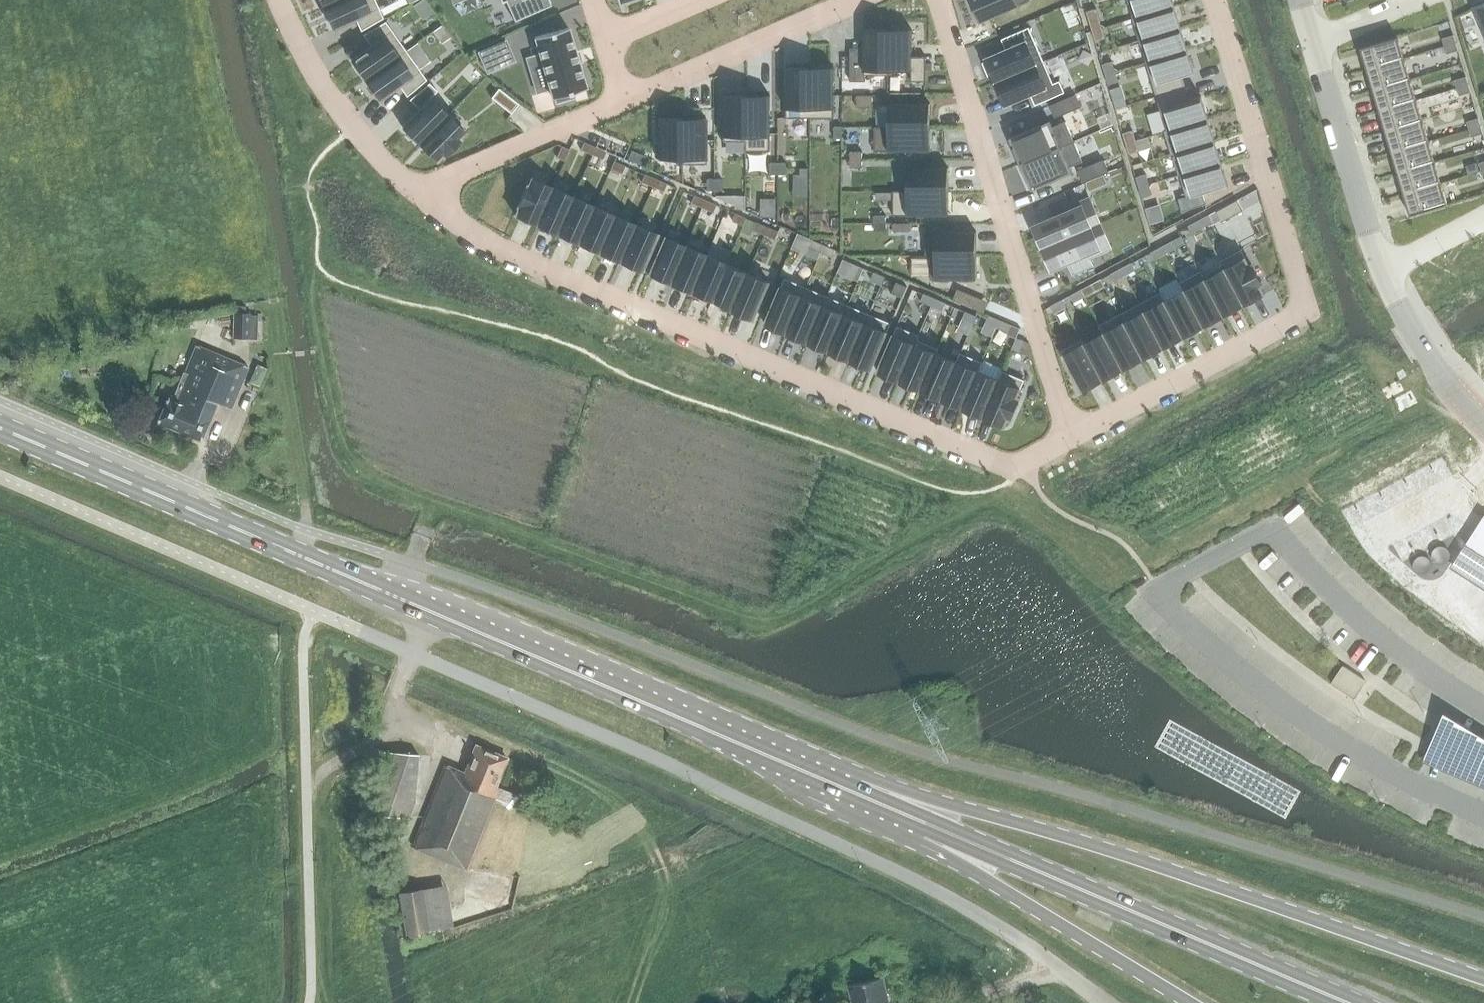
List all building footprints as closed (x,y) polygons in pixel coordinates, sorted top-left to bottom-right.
[(374,0),(336,0),(322,7),(332,29),(354,19),(355,19),(360,31),(382,18),(374,0)] [(517,17),(512,18),(513,20),(550,4),(548,0),(510,0),(517,17)] [(979,22),(1029,0),(969,0),(979,22)] [(1132,18),(1173,5),(1172,0),(1127,0),(1132,18)] [(1469,7),(1483,41),(1483,0),(1469,7)] [(1173,5),(1132,18),(1139,40),(1180,28),(1173,5)] [(1095,8),(1085,11),(1090,26),(1100,23),(1098,17),(1095,8)] [(364,80),(405,51),(384,21),(362,35),(370,45),(350,59),(364,80)] [(1100,23),(1090,26),(1094,41),(1104,38),(1100,23)] [(442,24),(432,31),(439,41),(449,34),(442,24)] [(533,37),(539,54),(526,58),(536,92),(549,89),(552,98),(554,103),(572,98),(570,92),(585,88),(567,27),(533,37)] [(992,76),(1040,55),(1028,27),(1005,37),(1010,48),(985,59),(986,61),(982,63),(988,75),(991,74),(992,76)] [(1180,28),(1139,40),(1145,62),(1187,50),(1180,28)] [(888,70),(888,29),(863,29),(863,56),(849,56),(849,81),(865,81),(865,75),(888,75),(888,70)] [(888,29),(888,70),(910,70),(910,81),(925,81),(925,56),(911,56),(911,29),(888,29)] [(1455,42),(1453,35),(1441,38),(1443,46),(1455,42)] [(1359,48),(1365,68),(1403,57),(1397,37),(1359,48)] [(487,72),(514,60),(506,40),(479,52),(487,72)] [(1457,50),(1455,42),(1443,46),(1446,54),(1457,50)] [(1187,50),(1145,62),(1152,85),(1156,96),(1186,88),(1182,76),(1187,74),(1193,72),(1187,50)] [(426,80),(405,51),(364,80),(378,100),(398,86),(406,96),(426,80)] [(1052,83),(1040,55),(992,76),(1004,104),(1029,93),(1034,105),(1064,92),(1059,80),(1052,83)] [(1409,78),(1403,57),(1365,68),(1372,89),(1409,78)] [(1111,61),(1101,64),(1104,74),(1114,71),(1111,61)] [(785,118),(809,118),(809,67),(785,67),(785,118)] [(833,67),(809,67),(809,118),(833,118),(833,90),(833,67)] [(1114,71),(1104,74),(1107,85),(1118,82),(1114,71)] [(1467,84),(1465,76),(1453,80),(1456,88),(1467,84)] [(1415,98),(1409,78),(1372,89),(1378,109),(1415,98)] [(417,142),(446,114),(429,97),(436,90),(428,82),(408,98),(417,108),(400,124),(417,142)] [(1470,92),(1467,84),(1456,88),(1458,95),(1470,92)] [(518,104),(516,102),(502,91),(498,88),(490,98),(510,114),(518,104)] [(1186,88),(1156,96),(1159,108),(1165,130),(1163,131),(1207,118),(1200,96),(1189,99),(1186,88)] [(1074,94),(1048,105),(1054,118),(1080,107),(1074,94)] [(721,95),(721,141),(744,141),(744,95),(721,95)] [(744,141),(744,151),(769,151),(769,95),(744,95),(744,141)] [(856,95),(856,106),(864,107),(872,107),(872,95),(864,95),(856,95)] [(1421,119),(1415,98),(1378,109),(1384,130),(1421,119)] [(888,103),(888,126),(929,126),(929,103),(888,103)] [(440,155),(441,156),(459,138),(458,137),(463,132),(446,114),(417,142),(434,160),(440,155)] [(657,118),(657,159),(680,159),(680,118),(657,118)] [(680,159),(680,164),(705,164),(705,118),(680,118),(680,159)] [(1207,118),(1163,131),(1170,153),(1214,140),(1207,118)] [(1480,126),(1477,118),(1466,121),(1468,129),(1480,126)] [(1427,140),(1421,119),(1384,130),(1390,151),(1427,140)] [(1049,121),(1009,138),(1020,164),(1071,142),(1062,121),(1051,126),(1049,121)] [(833,126),(833,138),(841,138),(841,126),(833,126)] [(873,126),(873,151),(929,151),(929,126),(888,126),(873,126)] [(1482,133),(1480,126),(1468,129),(1470,137),(1482,133)] [(1132,130),(1122,133),(1125,143),(1135,140),(1132,130)] [(1135,140),(1125,143),(1128,154),(1138,151),(1135,140)] [(1214,140),(1170,153),(1170,154),(1173,154),(1179,175),(1220,163),(1214,140)] [(1433,161),(1427,140),(1390,151),(1396,172),(1433,161)] [(583,142),(580,150),(591,154),(594,147),(583,142)] [(1071,142),(1020,164),(1031,190),(1071,172),(1069,167),(1080,162),(1071,142)] [(556,157),(563,161),(568,150),(561,146),(556,157)] [(594,147),(591,154),(602,159),(605,152),(594,147)] [(630,150),(626,159),(641,165),(645,156),(630,150)] [(849,151),(849,159),(861,159),(861,151),(849,151)] [(849,159),(849,167),(861,167),(861,159),(849,159)] [(1102,159),(1076,170),(1082,183),(1093,179),(1103,174),(1108,172),(1102,159)] [(613,161),(610,169),(621,174),(624,166),(613,161)] [(1440,181),(1433,161),(1396,172),(1402,192),(1440,181)] [(777,174),(777,162),(769,162),(769,174),(777,174)] [(777,162),(777,174),(785,174),(785,162),(777,162)] [(1220,163),(1179,175),(1186,197),(1227,185),(1220,163)] [(906,167),(906,190),(948,190),(948,167),(906,167)] [(1145,173),(1135,176),(1138,187),(1148,184),(1145,173)] [(644,174),(640,182),(652,187),(655,179),(644,174)] [(1103,174),(1093,179),(1096,188),(1107,183),(1103,174)] [(535,224),(551,187),(530,178),(526,185),(525,184),(515,207),(516,207),(513,215),(535,224)] [(713,190),(713,178),(705,178),(705,190),(713,190)] [(713,178),(713,190),(721,190),(721,178),(713,178)] [(655,179),(652,187),(663,191),(666,184),(655,179)] [(1402,192),(1409,215),(1446,204),(1440,181),(1402,192)] [(1148,184),(1138,187),(1141,197),(1151,194),(1148,184)] [(551,187),(535,224),(556,233),(572,197),(551,187)] [(892,190),(892,215),(948,215),(948,190),(906,190),(892,190)] [(693,195),(690,203),(701,208),(704,200),(693,195)] [(1053,219),(1035,226),(1043,245),(1041,246),(1041,247),(1090,226),(1082,206),(1071,210),(1065,196),(1047,204),(1053,219)] [(572,197),(556,233),(576,243),(593,206),(572,197)] [(763,199),(763,216),(775,216),(775,199),(763,199)] [(1236,199),(1215,211),(1221,221),(1242,210),(1236,199)] [(704,200),(701,208),(712,212),(715,205),(704,200)] [(593,206),(576,243),(597,252),(614,215),(593,206)] [(1208,214),(1198,220),(1202,227),(1212,222),(1208,214)] [(614,215),(597,252),(618,261),(635,224),(614,215)] [(731,221),(731,222),(742,227),(745,219),(734,215),(731,221)] [(1198,220),(1187,226),(1191,233),(1202,227),(1198,220)] [(756,222),(753,230),(764,234),(767,227),(756,222)] [(1092,266),(1086,252),(1097,247),(1088,228),(1100,223),(1099,222),(1090,226),(1041,247),(1050,268),(1066,261),(1072,275),(1092,266)] [(892,223),(892,231),(908,231),(908,223),(892,223)] [(618,261),(640,271),(656,234),(635,224),(618,261)] [(767,227),(764,234),(775,239),(778,232),(767,227)] [(924,231),(924,256),(929,256),(975,256),(975,231),(924,231)] [(647,274),(668,283),(684,246),(662,237),(647,274)] [(812,240),(809,247),(820,252),(823,245),(812,240)] [(1171,241),(1160,246),(1164,254),(1175,248),(1171,241)] [(823,245),(820,252),(831,257),(834,250),(823,245)] [(684,246),(668,283),(689,292),(705,255),(684,246)] [(1160,246),(1150,252),(1154,259),(1164,254),(1160,246)] [(1240,249),(1220,260),(1243,304),(1264,293),(1260,286),(1262,285),(1251,263),(1248,265),(1240,249)] [(705,255),(689,292),(710,301),(726,264),(705,255)] [(929,256),(929,279),(973,279),(974,279),(975,279),(975,256),(929,256)] [(842,259),(837,272),(846,276),(852,263),(842,259)] [(1221,265),(1202,275),(1223,315),(1243,304),(1220,260),(1218,261),(1221,265)] [(1131,262),(1120,268),(1124,275),(1135,270),(1131,262)] [(726,264),(710,301),(731,310),(747,273),(726,264)] [(1120,268),(1110,274),(1113,281),(1124,275),(1120,268)] [(1200,270),(1179,281),(1203,326),(1223,315),(1202,275),(1200,270)] [(873,272),(870,280),(881,284),(884,277),(873,272)] [(747,273),(731,310),(753,319),(769,282),(747,273)] [(784,278),(764,324),(785,333),(805,287),(784,278)] [(1100,279),(1085,287),(1089,294),(1104,286),(1100,279)] [(1160,292),(1159,292),(1183,336),(1203,326),(1179,281),(1178,282),(1183,290),(1164,300),(1160,292)] [(896,282),(891,293),(902,297),(907,286),(896,282)] [(805,287),(785,333),(807,342),(826,296),(805,287)] [(1085,287),(1069,295),(1073,302),(1089,294),(1085,287)] [(1159,292),(1139,303),(1162,347),(1183,336),(1159,292)] [(923,294),(920,301),(931,306),(934,298),(923,294)] [(965,295),(962,302),(973,307),(976,299),(965,295)] [(826,296),(807,342),(828,351),(848,305),(826,296)] [(934,298),(931,306),(942,311),(945,303),(934,298)] [(1052,313),(1063,308),(1059,300),(1049,306),(1052,313)] [(1137,304),(1118,314),(1142,358),(1162,347),(1139,303),(1137,304)] [(848,305),(828,351),(849,360),(869,314),(848,305)] [(975,317),(964,312),(961,319),(972,324),(975,317)] [(232,313),(231,337),(250,339),(250,313),(232,313)] [(869,314),(849,360),(870,369),(890,323),(869,314)] [(1118,314),(1098,325),(1102,333),(1122,369),(1125,367),(1142,358),(1118,314)] [(998,320),(987,315),(984,322),(995,327),(998,320)] [(1009,324),(998,320),(995,327),(1006,332),(1009,324)] [(896,326),(877,372),(898,381),(917,335),(896,326)] [(1082,339),(1080,340),(1101,380),(1122,369),(1102,333),(1084,343),(1082,339)] [(917,335),(898,381),(919,390),(937,348),(917,340),(919,335),(917,335)] [(1011,348),(1018,352),(1023,341),(1016,337),(1011,348)] [(1023,340),(1019,352),(1032,357),(1027,342),(1023,340)] [(1080,340),(1060,351),(1081,390),(1101,380),(1080,340)] [(215,404),(231,410),(248,367),(195,346),(174,398),(166,395),(156,421),(201,439),(215,404)] [(937,348),(919,390),(940,399),(960,353),(959,352),(955,361),(936,353),(938,348),(937,348)] [(960,353),(940,399),(961,408),(981,362),(960,353)] [(981,362),(961,408),(983,417),(1002,371),(1001,370),(997,379),(978,371),(982,362),(981,362)] [(1002,371),(983,417),(1004,426),(1007,419),(1009,420),(1019,397),(1017,396),(1024,380),(1002,371)] [(1464,544),(1483,557),(1483,514),(1464,544)] [(1343,666),(1342,667),(1330,681),(1330,682),(1330,683),(1331,684),(1349,699),(1350,699),(1351,699),(1352,699),(1364,684),(1364,683),(1364,682),(1345,667),(1344,666),(1343,666)] [(1422,761),(1483,788),(1483,737),(1479,734),(1443,711),(1437,724),(1426,752),(1422,761)] [(445,767),(412,849),(464,870),(492,802),(519,813),(525,800),(494,787),(505,758),(474,745),(464,772),(445,767)] [(411,801),(416,751),(379,749),(373,813),(407,816),(411,801)] [(429,930),(448,925),(451,923),(445,885),(422,889),(422,888),(396,892),(403,930),(428,926),(429,930)] [(883,975),(846,983),(850,1002),(890,1002),(883,975)]
